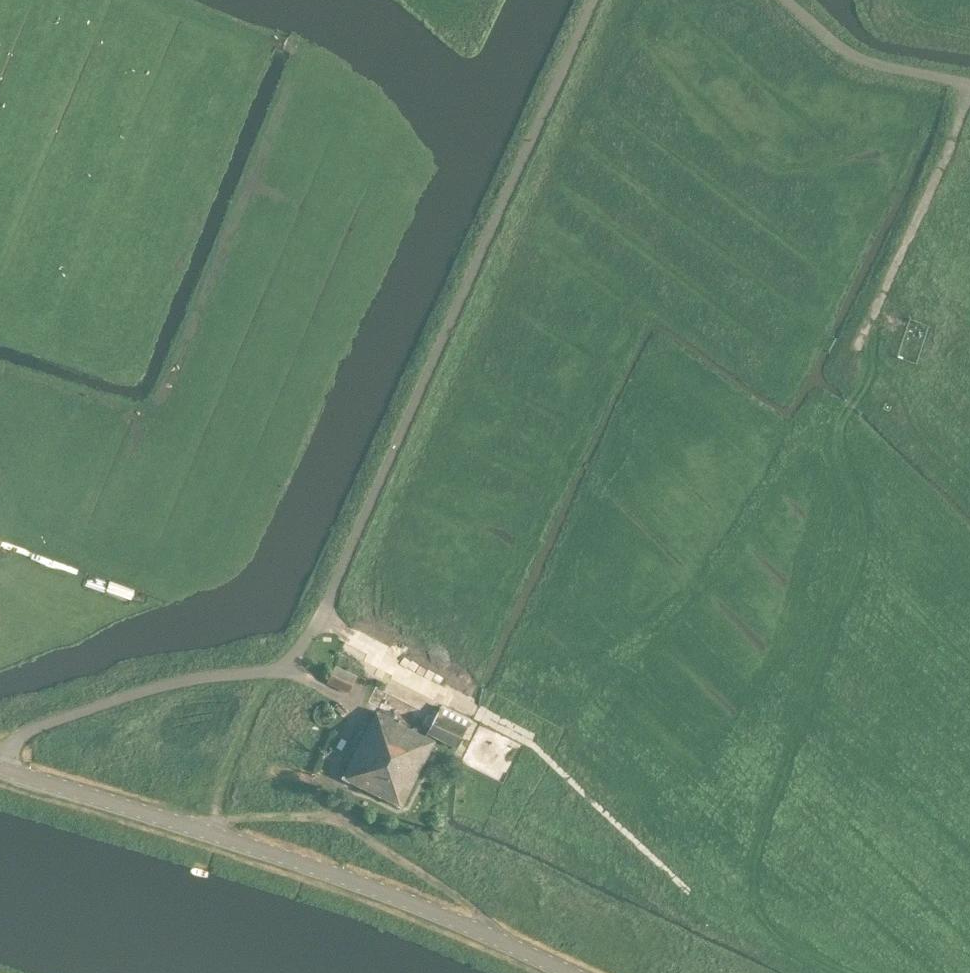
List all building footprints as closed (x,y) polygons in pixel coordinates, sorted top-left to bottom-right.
[(335,666),(327,682),(349,692),(356,676),(335,666)] [(427,733),(435,717),(375,686),(368,702),(379,707),(378,708),(427,733)] [(434,741),(425,737),(376,712),(343,777),(401,806),(434,741)] [(438,712),(435,717),(427,733),(457,747),(467,727),(438,712)]
